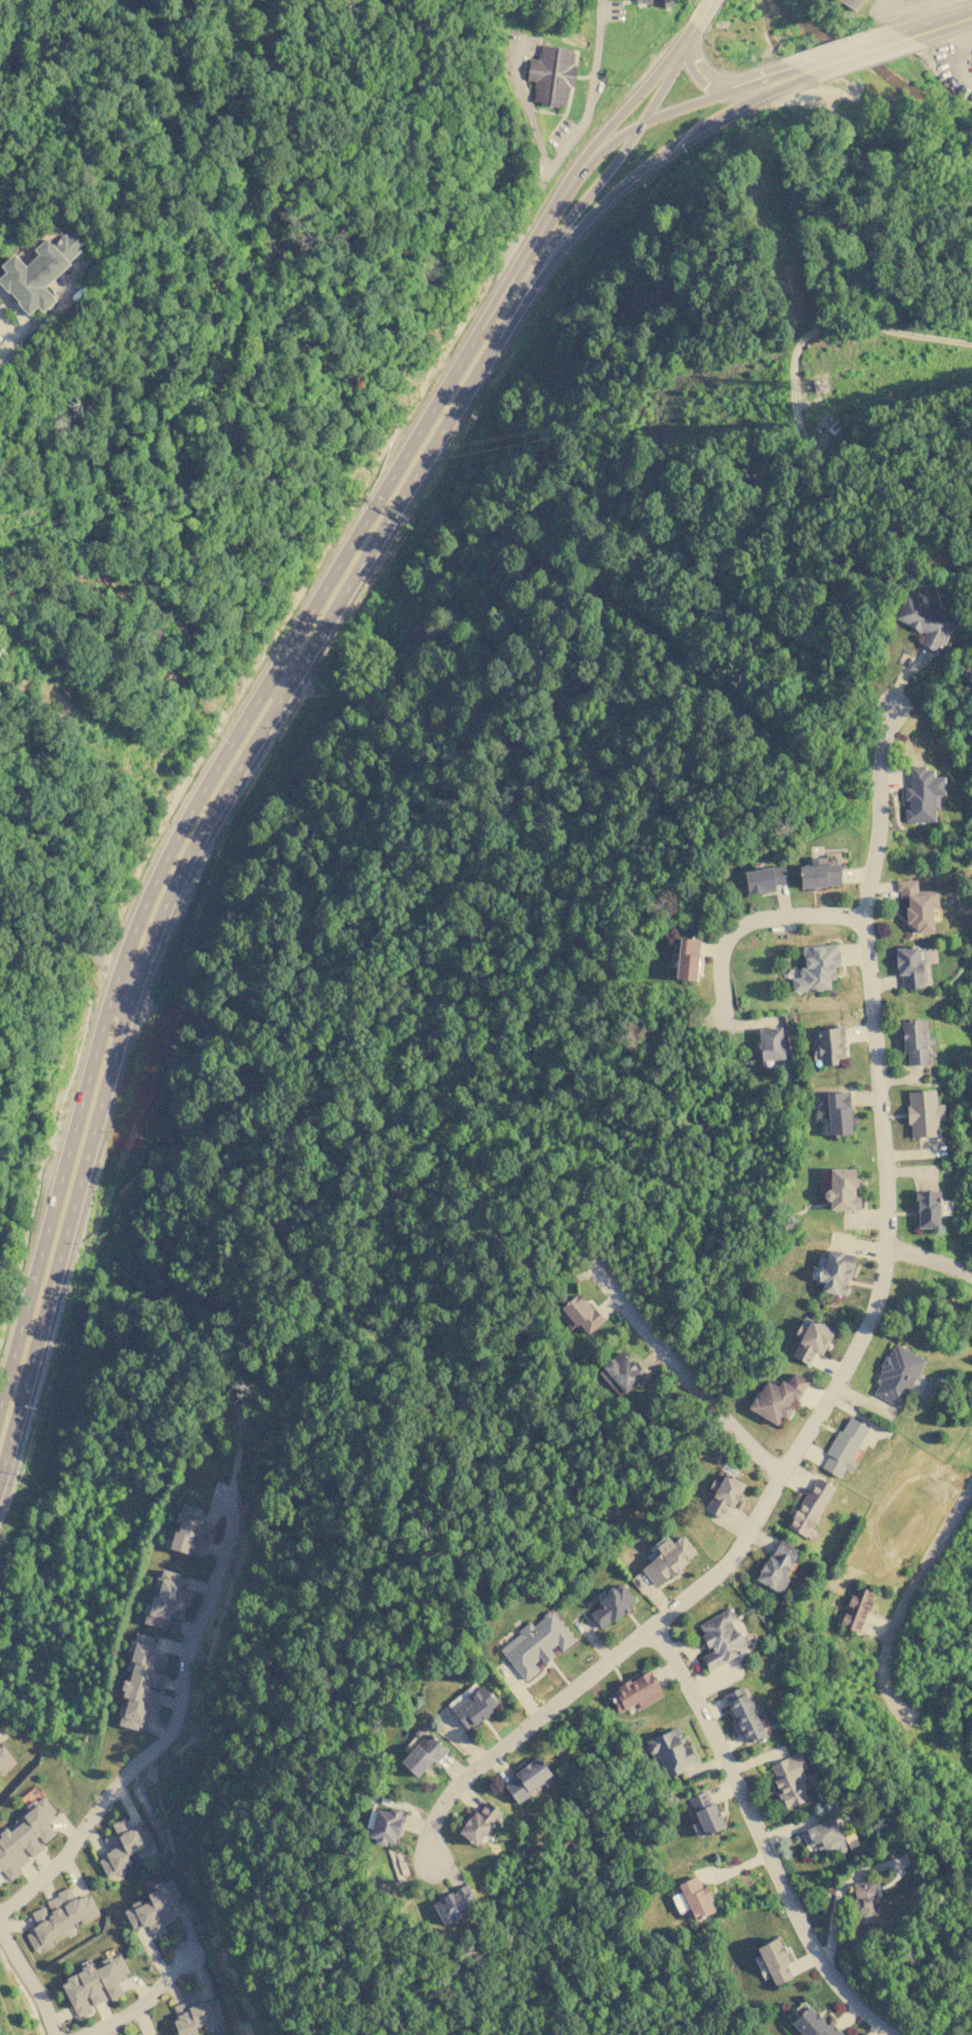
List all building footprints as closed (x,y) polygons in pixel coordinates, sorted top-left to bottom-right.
[(854,10),(838,0),(860,0),(854,10)] [(541,44),(573,49),(571,57),(573,57),(572,64),(577,65),(574,87),(569,86),(568,93),(566,93),(564,105),(557,104),(557,106),(540,104),(540,102),(533,101),(534,88),(533,88),(534,81),(525,79),(526,72),(522,71),(523,64),(528,65),(529,57),(537,59),(538,52),(540,52),(541,44)] [(3,279),(13,270),(8,264),(22,251),(34,264),(47,252),(44,248),(59,235),(65,242),(77,232),(79,234),(87,227),(97,238),(88,245),(91,249),(79,259),(82,261),(54,285),(65,298),(51,310),(46,304),(35,313),(24,301),(26,300),(17,289),(14,291),(3,279)] [(937,652),(952,618),(904,597),(895,619),(923,632),(918,644),(937,652)] [(934,821),(934,794),(944,794),(943,776),(933,776),(933,766),(909,767),(909,787),(904,787),(904,800),(905,800),(905,822),(934,821)] [(840,864),(823,864),(823,857),(810,857),(810,865),(799,866),(800,887),(840,885),(840,864)] [(746,893),(775,889),(775,884),(787,883),(785,866),(744,870),(746,893)] [(937,890),(917,891),(916,879),(897,880),(898,898),(905,898),(906,924),(914,924),(915,933),(933,932),(932,908),(938,908),(937,890)] [(700,939),(679,937),(674,978),(695,981),(700,939)] [(792,991),(830,988),(830,979),(835,979),(834,966),(839,966),(838,944),(802,947),(804,967),(798,967),(799,977),(791,977),(792,991)] [(924,987),(922,946),(897,947),(898,988),(924,987)] [(907,1065),(929,1064),(929,1047),(933,1047),(933,1037),(926,1037),(925,1019),(901,1019),(902,1050),(907,1050),(907,1065)] [(780,1026),(757,1029),(761,1061),(784,1058),(780,1026)] [(823,1065),(838,1064),(837,1058),(846,1057),(842,1026),(816,1029),(819,1055),(822,1055),(823,1065)] [(908,1137),(937,1135),(937,1119),(944,1119),(943,1104),(935,1104),(934,1090),(907,1091),(908,1137)] [(849,1092),(826,1092),(827,1135),(850,1134),(850,1125),(855,1124),(854,1116),(849,1116),(849,1092)] [(829,1209),(860,1209),(860,1193),(856,1193),(856,1168),(829,1168),(829,1189),(823,1189),(823,1199),(829,1200),(829,1209)] [(938,1227),(939,1190),(916,1190),(916,1227),(938,1227)] [(602,1321),(578,1292),(561,1306),(585,1335),(602,1321)] [(791,1356),(809,1363),(814,1351),(822,1354),(833,1329),(809,1319),(806,1327),(799,1324),(794,1334),(800,1337),(791,1356)] [(923,1358),(893,1343),(870,1393),(901,1407),(923,1358)] [(618,1397),(644,1375),(622,1349),(596,1371),(618,1397)] [(748,1410),(777,1424),(780,1416),(787,1419),(792,1407),(793,1407),(806,1379),(789,1370),(781,1387),(764,1379),(748,1410)] [(850,1459),(867,1427),(847,1416),(826,1454),(827,1455),(821,1467),(840,1478),(845,1468),(851,1472),(856,1463),(850,1459)] [(705,1509),(725,1519),(743,1482),(724,1473),(719,1483),(713,1480),(709,1488),(714,1490),(705,1509)] [(834,1487),(816,1477),(787,1526),(805,1537),(834,1487)] [(163,1547),(189,1553),(190,1550),(203,1553),(205,1540),(210,1541),(213,1527),(199,1524),(203,1508),(181,1503),(173,1538),(166,1537),(163,1547)] [(654,1544),(660,1553),(640,1568),(654,1586),(696,1554),(682,1535),(672,1542),(666,1535),(654,1544)] [(798,1550),(778,1539),(756,1580),(780,1593),(788,1577),(785,1575),(798,1550)] [(141,1622),(164,1628),(168,1614),(185,1619),(192,1592),(179,1588),(183,1574),(160,1568),(152,1603),(146,1602),(141,1622)] [(586,1610),(601,1629),(636,1602),(621,1583),(586,1610)] [(873,1591),(853,1585),(839,1626),(860,1632),(873,1591)] [(697,1624),(711,1651),(701,1656),(708,1670),(747,1650),(732,1620),(735,1619),(729,1608),(697,1624)] [(524,1681),(538,1670),(532,1662),(539,1657),(543,1663),(553,1655),(549,1649),(556,1643),(561,1650),(574,1640),(550,1609),(532,1624),(531,1622),(498,1647),(524,1681)] [(130,1670),(128,1680),(124,1679),(120,1696),(123,1697),(117,1725),(139,1729),(142,1716),(157,1720),(160,1706),(157,1706),(160,1689),(162,1689),(166,1672),(163,1671),(167,1655),(153,1652),(156,1637),(133,1632),(129,1651),(131,1652),(127,1670),(130,1670)] [(662,1697),(651,1671),(607,1691),(617,1712),(638,1702),(640,1707),(662,1697)] [(497,1707),(484,1686),(451,1707),(465,1728),(497,1707)] [(764,1736),(743,1686),(724,1694),(746,1744),(764,1736)] [(656,1751),(666,1775),(695,1763),(688,1745),(685,1747),(676,1727),(644,1741),(649,1754),(656,1751)] [(399,1761),(416,1777),(432,1760),(435,1763),(446,1751),(426,1732),(399,1761)] [(0,1746),(0,1777),(10,1767),(8,1764),(14,1759),(0,1746)] [(810,1798),(798,1771),(806,1767),(799,1752),(768,1765),(780,1792),(778,1793),(784,1809),(810,1798)] [(516,1802),(543,1782),(546,1786),(555,1779),(537,1755),(514,1772),(516,1776),(504,1785),(516,1802)] [(696,1821),(691,1823),(696,1837),(722,1828),(708,1789),(687,1797),(696,1821)] [(1,1869),(9,1880),(15,1875),(23,1864),(28,1860),(31,1857),(44,1847),(42,1844),(55,1834),(47,1823),(55,1812),(42,1794),(26,1807),(28,1810),(16,1819),(17,1826),(11,1831),(6,1827),(0,1831),(0,1840),(1,1841),(0,1842),(0,1870),(1,1869)] [(458,1831),(473,1845),(502,1814),(486,1800),(458,1831)] [(405,1810),(389,1806),(388,1812),(373,1808),(366,1838),(396,1845),(405,1810)] [(825,1858),(847,1849),(833,1816),(802,1830),(809,1846),(818,1841),(825,1858)] [(105,1877),(133,1867),(128,1855),(153,1846),(145,1824),(130,1830),(125,1817),(111,1823),(115,1833),(103,1837),(109,1852),(98,1856),(105,1877)] [(677,1884),(694,1919),(715,1910),(698,1874),(677,1884)] [(175,1919),(168,1904),(180,1898),(171,1877),(152,1885),(154,1890),(146,1893),(148,1898),(123,1909),(132,1930),(146,1924),(152,1937),(166,1931),(163,1924),(175,1919)] [(852,1883),(857,1923),(879,1921),(874,1880),(852,1883)] [(442,1923),(477,1906),(466,1884),(431,1901),(442,1923)] [(43,1899),(46,1905),(30,1912),(37,1926),(24,1932),(34,1953),(53,1944),(51,1941),(67,1933),(65,1928),(98,1914),(89,1893),(75,1899),(70,1888),(43,1899)] [(688,1909),(681,1892),(671,1896),(679,1913),(688,1909)] [(773,1985),(794,1977),(777,1938),(756,1946),(773,1985)] [(75,2017),(92,2010),(90,2006),(108,1999),(108,2000),(123,1994),(118,1980),(129,1976),(119,1952),(100,1960),(102,1966),(93,1969),(92,1966),(60,1979),(75,2017)] [(215,1998),(201,2003),(197,1989),(183,1993),(185,2001),(173,2005),(177,2018),(173,2019),(178,2034),(198,2034),(196,2028),(222,2020),(215,1998)] [(802,2034),(842,2034),(830,2021),(825,2025),(805,2000),(792,2010),(797,2016),(791,2022),(802,2034)]
